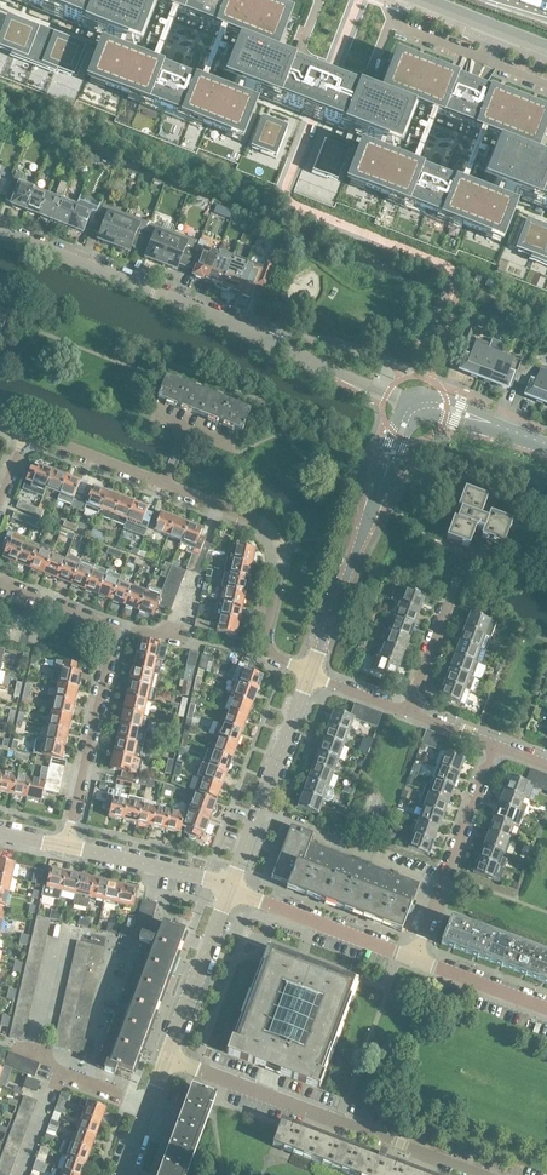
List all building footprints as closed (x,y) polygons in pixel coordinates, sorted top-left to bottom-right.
[(134,46),(146,15),(106,0),(17,0),(134,46)] [(282,17),(238,0),(148,0),(275,50),(284,28),(279,26),(282,17)] [(369,30),(374,18),(357,11),(352,23),(369,30)] [(0,31),(0,47),(3,48),(2,50),(14,55),(13,57),(14,57),(26,25),(25,27),(15,23),(16,21),(15,21),(14,23),(9,21),(8,23),(4,21),(0,31)] [(26,25),(14,57),(34,65),(45,36),(42,35),(42,34),(37,32),(38,30),(37,29),(36,31),(26,28),(27,25),(26,25)] [(45,36),(34,65),(54,73),(67,41),(66,41),(65,43),(56,39),(57,37),(56,37),(55,39),(49,37),(49,38),(45,36)] [(67,41),(54,73),(55,73),(56,71),(68,76),(69,74),(77,77),(86,53),(82,52),(83,50),(77,48),(78,46),(77,45),(76,47),(66,44),(67,41)] [(252,109),(104,51),(103,53),(96,73),(101,75),(99,78),(107,81),(105,86),(220,131),(228,134),(230,129),(237,132),(239,129),(244,131),(252,109)] [(394,147),(406,117),(326,86),(270,64),(245,54),(234,85),(258,94),(313,116),(394,147)] [(542,119),(404,65),(401,73),(396,71),(387,94),(535,152),(544,129),(539,127),(542,119)] [(260,132),(254,148),(262,152),(261,154),(276,159),(286,132),(283,131),(284,129),(272,124),(273,121),(272,121),(272,122),(264,119),(264,118),(263,118),(258,131),(260,132)] [(51,142),(48,151),(54,153),(57,145),(51,142)] [(323,146),(312,174),(327,179),(328,177),(336,181),(342,164),(344,165),(350,151),(348,151),(341,149),(341,148),(340,147),(339,150),(326,145),(326,147),(323,146)] [(512,210),(364,152),(355,175),(360,177),(359,180),(366,183),(364,188),(488,236),(490,231),(497,234),(498,231),(503,233),(512,210)] [(89,156),(85,167),(91,168),(94,158),(95,156),(90,154),(89,156)] [(506,156),(494,187),(546,208),(546,173),(506,156)] [(25,211),(34,188),(20,183),(23,176),(17,173),(6,201),(12,203),(12,205),(13,206),(13,207),(19,210),(20,208),(25,211)] [(54,222),(62,199),(68,186),(61,183),(57,194),(56,197),(49,194),(40,216),(41,217),(41,218),(47,221),(48,219),(54,222)] [(308,191),(308,184),(299,183),(298,191),(308,191)] [(40,216),(49,194),(34,188),(25,211),(27,211),(27,213),(33,215),(34,214),(40,216)] [(68,227),(77,205),(62,199),(54,222),(55,222),(55,224),(61,226),(62,225),(68,227)] [(91,211),(77,205),(68,227),(69,228),(69,229),(75,232),(76,230),(83,233),(91,211)] [(231,215),(233,209),(218,205),(216,211),(231,215)] [(114,246),(126,215),(103,206),(99,217),(96,216),(91,230),(100,234),(98,240),(114,246)] [(140,249),(144,237),(143,237),(148,223),(126,215),(114,246),(130,252),(132,246),(140,249)] [(161,264),(173,233),(151,224),(146,238),(144,237),(140,249),(148,252),(146,258),(145,258),(161,264)] [(523,225),(514,248),(522,251),(521,253),(534,258),(533,260),(546,228),(545,228),(544,230),(534,227),(535,224),(534,224),(533,226),(528,224),(527,226),(523,225)] [(533,260),(546,266),(546,231),(545,231),(546,229),(546,228),(533,260)] [(196,241),(173,233),(161,264),(177,271),(178,270),(177,270),(180,264),(189,268),(195,253),(192,252),(196,241)] [(280,236),(277,245),(282,247),(286,239),(280,236)] [(207,282),(216,260),(217,258),(218,255),(206,250),(208,244),(200,240),(195,253),(189,268),(196,270),(193,277),(207,282)] [(216,288),(221,290),(234,256),(220,250),(207,282),(214,285),(216,288)] [(236,293),(247,266),(246,266),(248,261),(234,256),(221,290),(226,292),(229,291),(236,293)] [(273,269),(264,265),(263,267),(249,262),(247,266),(236,293),(251,299),(256,285),(265,289),(273,269)] [(0,312),(0,337),(9,315),(8,314),(8,315),(0,312)] [(469,342),(478,319),(473,317),(464,340),(469,342)] [(478,377),(488,350),(490,344),(477,339),(475,345),(468,342),(459,368),(462,369),(461,371),(472,375),(471,376),(477,378),(477,377),(478,377)] [(490,382),(501,355),(488,350),(478,377),(484,380),(484,381),(489,383),(490,382)] [(513,382),(521,363),(501,355),(490,382),(497,385),(497,386),(502,388),(503,387),(507,388),(508,387),(511,388),(513,382)] [(520,384),(527,365),(521,363),(513,382),(520,384)] [(527,387),(531,374),(534,368),(527,365),(520,384),(527,387)] [(531,374),(527,387),(524,393),(527,394),(527,396),(537,400),(537,401),(542,404),(543,402),(546,392),(546,373),(540,370),(538,376),(531,374)] [(200,415),(208,393),(167,377),(166,376),(157,399),(158,399),(158,398),(200,415)] [(250,410),(208,393),(200,415),(242,431),(242,432),(251,409),(250,409),(250,410)] [(46,490),(53,471),(52,471),(40,467),(40,466),(39,466),(39,467),(33,482),(32,482),(31,485),(32,485),(29,491),(35,494),(38,486),(45,489),(46,490)] [(59,495),(66,476),(54,472),(53,472),(54,472),(53,471),(46,490),(46,489),(59,495)] [(67,476),(66,476),(59,495),(57,500),(71,505),(70,507),(77,510),(83,495),(76,493),(80,483),(80,482),(79,481),(79,482),(67,477),(67,476)] [(98,516),(107,492),(106,492),(94,488),(94,487),(93,487),(92,488),(93,488),(89,498),(83,495),(77,510),(83,512),(84,511),(98,516)] [(469,549),(474,536),(481,539),(482,539),(503,547),(510,530),(509,530),(512,524),(513,523),(490,515),(488,519),(481,517),(488,499),(487,499),(479,496),(480,496),(465,491),(458,510),(461,512),(457,521),(454,520),(453,521),(454,521),(447,539),(446,539),(446,540),(448,541),(448,540),(468,548),(469,549)] [(112,521),(120,498),(120,497),(120,498),(107,493),(107,492),(98,516),(112,521)] [(125,527),(127,521),(134,503),(133,503),(121,498),(120,498),(112,521),(125,527)] [(16,508),(36,516),(38,509),(19,501),(16,508)] [(134,503),(127,521),(128,521),(131,522),(129,528),(139,531),(138,534),(144,536),(150,521),(144,519),(147,509),(148,509),(148,508),(147,508),(134,503)] [(27,524),(30,518),(15,512),(12,518),(27,524)] [(168,537),(175,519),(174,518),(174,519),(162,514),(162,513),(161,513),(160,514),(161,514),(157,524),(150,521),(144,536),(151,539),(154,531),(155,532),(167,536),(167,537),(168,537)] [(40,521),(34,519),(32,526),(37,528),(40,521)] [(181,542),(188,524),(187,524),(175,519),(168,537),(181,542)] [(69,529),(71,524),(65,521),(63,527),(69,529)] [(78,527),(71,524),(69,529),(76,532),(78,527)] [(189,524),(188,524),(181,542),(182,542),(189,545),(186,552),(192,554),(199,557),(204,543),(198,540),(202,530),(202,531),(202,529),(201,529),(189,524)] [(90,537),(98,540),(101,534),(92,531),(90,537)] [(24,546),(26,540),(27,539),(19,536),(13,533),(11,540),(10,539),(9,541),(10,542),(3,558),(17,564),(24,546)] [(37,551),(38,549),(40,546),(26,540),(24,546),(17,564),(30,569),(37,551)] [(206,559),(208,554),(211,545),(204,543),(199,557),(206,559)] [(236,546),(230,545),(227,559),(252,565),(253,565),(252,564),(255,551),(256,550),(255,550),(238,547),(239,546),(236,545),(236,546)] [(38,549),(37,551),(30,569),(44,574),(51,557),(54,549),(51,548),(39,549),(38,549)] [(146,553),(139,550),(137,556),(144,558),(146,553)] [(193,572),(199,557),(192,554),(186,569),(193,572)] [(208,554),(206,559),(205,561),(211,563),(214,556),(208,554)] [(58,579),(65,562),(51,557),(44,574),(58,579)] [(200,574),(205,561),(206,559),(199,557),(193,572),(200,574)] [(141,567),(143,562),(136,559),(134,564),(141,567)] [(252,565),(227,559),(224,573),(249,579),(252,565)] [(78,567),(80,564),(74,562),(73,565),(65,562),(58,579),(71,585),(78,567)] [(85,590),(94,566),(93,565),(90,572),(78,567),(71,585),(85,590)] [(98,595),(108,571),(94,566),(85,590),(98,595)] [(186,572),(179,569),(172,566),(170,570),(169,573),(183,579),(186,572)] [(169,573),(170,570),(163,568),(160,576),(167,579),(169,573)] [(112,600),(119,583),(117,582),(120,575),(108,571),(98,595),(112,600)] [(181,585),(183,579),(169,573),(167,579),(167,580),(181,585)] [(249,580),(249,579),(224,573),(220,587),(246,593),(249,579),(249,580)] [(178,592),(181,585),(167,580),(164,586),(178,592)] [(126,606),(133,588),(119,583),(112,600),(126,606)] [(176,598),(178,592),(164,586),(162,591),(161,593),(176,598)] [(246,593),(220,587),(217,602),(243,607),(242,607),(245,594),(246,594),(246,593)] [(139,611),(146,593),(133,588),(126,606),(139,611)] [(146,593),(139,611),(153,616),(157,606),(156,606),(159,599),(161,593),(162,591),(156,589),(153,596),(146,593)] [(425,598),(426,597),(405,589),(405,590),(404,590),(405,591),(400,603),(399,603),(421,611),(421,610),(420,610),(425,598)] [(173,605),(176,598),(161,593),(159,599),(173,605)] [(171,611),(173,605),(159,599),(156,606),(157,606),(171,611)] [(243,608),(243,607),(217,602),(214,616),(221,617),(240,622),(240,621),(239,621),(242,608),(243,608)] [(420,611),(421,611),(399,603),(399,604),(400,604),(395,617),(394,617),(415,624),(415,625),(416,624),(415,624),(420,611)] [(465,628),(486,636),(490,637),(495,623),(470,614),(470,615),(465,628),(465,627),(465,628)] [(239,622),(240,622),(221,617),(221,618),(219,625),(196,620),(195,627),(217,632),(216,632),(219,633),(219,632),(226,634),(225,634),(228,635),(229,634),(235,636),(236,636),(236,635),(239,622)] [(410,637),(415,624),(394,617),(394,618),(395,618),(390,630),(410,638),(411,638),(410,637)] [(490,637),(486,636),(465,628),(460,641),(480,649),(485,651),(490,637)] [(410,638),(390,630),(389,631),(390,631),(385,644),(384,644),(405,652),(405,651),(410,638)] [(141,641),(137,656),(156,660),(157,652),(165,654),(167,647),(160,645),(161,645),(158,644),(158,645),(151,643),(148,642),(148,643),(141,641)] [(485,651),(480,649),(460,641),(460,642),(455,655),(475,663),(480,664),(480,665),(485,651)] [(405,652),(384,644),(384,645),(385,645),(380,658),(380,657),(379,658),(400,665),(405,652)] [(198,654),(190,652),(186,666),(195,668),(198,654)] [(213,657),(202,655),(198,669),(206,672),(209,662),(212,663),(213,657)] [(480,664),(475,663),(455,655),(455,656),(450,668),(470,676),(474,678),(480,664)] [(162,662),(155,660),(156,660),(137,656),(134,670),(159,676),(162,662)] [(400,665),(379,658),(375,656),(369,670),(395,679),(395,678),(400,666),(400,665)] [(51,682),(59,684),(78,688),(81,674),(74,672),(76,666),(56,661),(51,682)] [(232,682),(239,684),(240,684),(258,690),(262,677),(263,677),(261,676),(256,674),(257,671),(252,669),(251,672),(246,671),(247,670),(246,670),(247,666),(239,663),(232,682)] [(494,663),(492,669),(498,671),(500,665),(494,663)] [(474,678),(470,676),(450,668),(449,669),(450,669),(445,682),(469,691),(474,678)] [(159,676),(134,670),(131,684),(149,688),(156,689),(159,676)] [(490,675),(487,683),(493,685),(496,677),(490,675)] [(464,705),(469,691),(445,682),(444,683),(445,683),(440,696),(439,695),(439,696),(464,705)] [(74,703),(78,688),(59,684),(56,698),(74,703)] [(156,689),(149,688),(131,684),(127,698),(146,702),(153,703),(156,689)] [(258,691),(258,690),(240,684),(239,684),(235,697),(253,704),(253,703),(252,703),(257,691),(258,691)] [(253,704),(235,697),(229,711),(248,718),(248,717),(252,704),(253,704)] [(71,717),(74,703),(56,698),(53,713),(71,717)] [(143,716),(146,702),(127,698),(124,712),(143,716)] [(357,720),(362,706),(355,703),(350,717),(354,719),(357,720)] [(363,722),(368,708),(362,706),(357,720),(363,722)] [(370,725),(375,711),(368,708),(363,722),(370,725)] [(535,708),(532,715),(539,718),(542,710),(535,708)] [(247,718),(248,718),(229,711),(224,725),(242,731),(243,731),(242,731),(247,718)] [(353,719),(354,719),(350,717),(334,711),(333,711),(334,711),(329,724),(349,732),(353,719)] [(382,714),(375,711),(370,725),(377,727),(382,714)] [(150,718),(143,716),(124,712),(121,726),(140,731),(146,732),(150,718)] [(68,731),(71,717),(53,713),(50,727),(68,731)] [(242,731),(224,725),(218,722),(213,736),(219,738),(237,745),(238,744),(237,744),(242,732),(242,731)] [(349,732),(329,724),(328,725),(329,725),(324,738),(324,737),(323,738),(344,746),(344,745),(348,732),(349,732)] [(136,745),(140,731),(121,726),(118,741),(136,745)] [(65,745),(68,731),(50,727),(46,741),(65,745)] [(428,746),(433,733),(426,730),(421,744),(428,746)] [(435,749),(440,735),(433,733),(428,746),(435,749)] [(441,751),(447,738),(440,735),(435,749),(441,751)] [(237,745),(219,738),(214,752),(232,759),(232,758),(237,745)] [(344,746),(323,738),(324,739),(319,751),(318,751),(318,752),(339,760),(339,759),(343,746),(344,746)] [(448,754),(454,740),(447,738),(441,751),(444,752),(448,754)] [(46,741),(43,756),(51,758),(61,760),(65,745),(46,741)] [(143,746),(136,745),(118,741),(114,755),(133,759),(140,761),(143,746)] [(232,759),(214,752),(209,766),(227,772),(232,759)] [(339,760),(318,752),(319,752),(314,765),(313,765),(334,773),(338,760),(339,760)] [(465,760),(448,754),(444,752),(444,753),(444,754),(440,766),(439,766),(439,767),(459,774),(460,774),(459,774),(464,761),(465,761),(465,760)] [(131,767),(133,759),(114,755),(111,769),(122,771),(121,778),(133,781),(136,782),(139,768),(131,767)] [(65,768),(66,761),(61,760),(51,758),(50,764),(65,768)] [(358,760),(356,766),(362,768),(364,762),(358,760)] [(227,772),(209,766),(202,763),(197,777),(199,778),(222,786),(222,785),(226,775),(226,774),(227,772)] [(63,774),(65,768),(50,764),(48,769),(48,771),(63,774)] [(334,774),(334,773),(313,765),(313,766),(309,779),(308,779),(328,787),(333,773),(334,774)] [(47,776),(48,771),(48,769),(42,767),(40,774),(47,776)] [(459,774),(439,767),(435,780),(455,788),(455,787),(454,787),(459,774)] [(532,786),(537,772),(531,769),(526,783),(525,783),(529,785),(532,786)] [(62,781),(63,774),(48,771),(47,776),(47,777),(62,781)] [(411,772),(406,785),(411,787),(416,774),(411,772)] [(539,788),(544,775),(537,772),(532,786),(539,788)] [(17,777),(16,776),(16,777),(3,774),(3,773),(2,773),(0,784),(0,792),(12,795),(13,796),(17,777)] [(351,773),(349,779),(357,781),(358,776),(351,773)] [(43,791),(45,786),(46,786),(47,784),(47,783),(45,783),(47,777),(47,776),(40,774),(38,782),(31,780),(27,799),(41,802),(44,791),(43,791)] [(27,799),(31,780),(30,780),(17,777),(13,796),(13,795),(26,798),(26,799),(27,799)] [(60,787),(62,781),(47,777),(45,783),(47,783),(47,784),(60,787)] [(529,786),(529,785),(525,783),(526,783),(509,777),(505,790),(504,790),(504,791),(524,798),(525,798),(524,798),(529,785),(529,786)] [(128,802),(127,802),(120,801),(123,786),(131,788),(133,781),(121,778),(118,778),(115,791),(112,791),(108,792),(107,798),(109,801),(107,809),(110,810),(109,817),(110,818),(110,817),(123,820),(123,821),(128,802)] [(217,799),(222,786),(199,778),(194,791),(217,800),(217,799)] [(333,788),(328,787),(308,779),(308,780),(303,792),(303,793),(324,800),(328,802),(332,798),(334,794),(333,788)] [(454,788),(455,788),(435,780),(432,779),(431,784),(428,783),(425,792),(449,801),(454,788)] [(100,782),(98,789),(105,791),(107,784),(100,782)] [(60,787),(47,784),(46,786),(45,786),(43,791),(44,791),(59,794),(60,787)] [(344,787),(342,792),(352,796),(353,790),(344,787)] [(214,814),(216,812),(217,810),(217,807),(215,805),(216,804),(216,803),(214,802),(215,800),(216,800),(217,800),(194,791),(192,791),(187,804),(185,812),(184,815),(182,826),(181,832),(186,833),(185,834),(187,835),(188,837),(190,839),(192,840),(194,840),(196,838),(199,839),(200,834),(204,836),(209,823),(209,822),(211,817),(212,816),(211,816),(212,814),(214,814)] [(524,799),(524,798),(504,791),(500,804),(499,804),(524,814),(527,806),(522,804),(524,798),(524,799)] [(449,802),(449,801),(425,792),(420,806),(424,808),(444,815),(444,814),(449,802)] [(319,813),(324,800),(303,793),(298,806),(298,807),(319,815),(319,814),(319,813)] [(137,824),(142,805),(143,800),(129,797),(127,802),(128,802),(123,821),(124,821),(137,824)] [(524,814),(499,804),(499,805),(494,818),(494,817),(494,818),(514,826),(519,828),(524,814)] [(152,827),(156,809),(142,805),(137,824),(138,824),(151,827),(152,827)] [(338,806),(336,813),(344,816),(346,809),(338,806)] [(444,815),(424,808),(425,808),(420,821),(419,821),(439,828),(444,815)] [(166,831),(170,812),(156,809),(152,827),(165,830),(166,831)] [(184,815),(170,812),(166,831),(166,830),(179,833),(179,834),(180,834),(181,832),(182,826),(184,815)] [(514,826),(494,818),(489,831),(510,839),(509,839),(514,826)] [(439,829),(439,828),(419,821),(419,822),(415,835),(414,834),(414,835),(434,842),(439,829)] [(310,842),(313,835),(291,827),(271,878),(272,878),(288,884),(286,889),(401,932),(403,927),(419,883),(403,877),(395,898),(390,897),(398,875),(364,863),(357,884),(352,882),(360,861),(327,848),(319,870),(314,868),(322,847),(310,842)] [(509,840),(510,839),(489,831),(488,832),(489,832),(484,845),(483,845),(504,853),(505,853),(504,852),(509,839),(509,840)] [(387,832),(384,840),(393,843),(396,835),(387,832)] [(434,842),(414,835),(415,836),(410,848),(409,848),(409,849),(429,856),(429,855),(433,842),(434,842)] [(504,853),(483,845),(484,846),(479,858),(478,858),(478,859),(499,866),(499,867),(504,869),(507,860),(502,858),(504,853)] [(504,869),(499,867),(499,866),(478,859),(479,859),(474,872),(473,872),(473,873),(499,883),(504,869)] [(12,878),(15,864),(0,860),(0,876),(12,878)] [(61,891),(65,873),(51,870),(47,888),(61,891)] [(75,895),(80,876),(65,873),(61,891),(75,895)] [(12,878),(0,876),(0,890),(9,892),(12,878)] [(90,898),(94,879),(80,876),(75,895),(90,898)] [(104,901),(108,883),(94,879),(90,898),(104,901)] [(512,881),(510,887),(517,889),(519,884),(512,881)] [(116,912),(118,905),(122,886),(108,883),(104,901),(102,908),(116,912)] [(137,889),(122,886),(118,905),(132,908),(134,901),(137,889)] [(9,892),(0,890),(0,906),(5,907),(9,892)] [(142,902),(134,901),(132,908),(140,910),(135,930),(127,929),(125,937),(139,940),(142,933),(150,934),(153,920),(156,906),(156,905),(156,904),(143,901),(142,901),(142,902)] [(49,927),(51,919),(50,919),(37,916),(35,923),(49,927)] [(185,932),(153,920),(150,934),(142,933),(139,940),(138,942),(142,943),(136,960),(136,959),(133,966),(134,967),(129,980),(128,979),(126,986),(126,987),(121,1000),(118,1007),(114,1020),(113,1020),(111,1027),(109,1033),(106,1040),(103,1047),(104,1047),(97,1066),(104,1070),(115,1074),(117,1068),(132,1073),(133,1072),(136,1065),(136,1064),(135,1063),(135,1064),(133,1062),(139,1055),(140,1052),(141,1052),(144,1045),(143,1044),(143,1043),(143,1044),(141,1042),(147,1034),(148,1032),(149,1032),(151,1024),(150,1023),(148,1022),(154,1014),(155,1012),(156,1012),(159,1004),(159,1003),(158,1003),(156,1002),(162,994),(163,992),(164,991),(167,984),(166,984),(166,983),(165,983),(164,981),(169,973),(170,973),(170,971),(171,971),(174,964),(173,963),(174,963),(173,962),(173,963),(171,961),(177,954),(178,952),(179,952),(181,944),(181,943),(180,943),(178,942),(183,936),(185,932)] [(451,920),(441,945),(546,984),(546,956),(475,929),(476,926),(469,921),(465,925),(451,920)] [(48,934),(49,927),(35,923),(33,930),(48,934)] [(125,937),(127,929),(120,927),(118,935),(125,937)] [(46,941),(48,934),(33,930),(32,938),(46,941)] [(44,948),(46,941),(32,938),(30,945),(44,948)] [(92,945),(77,941),(75,948),(90,952),(92,945)] [(43,955),(44,948),(30,945),(29,952),(43,955)] [(105,948),(92,945),(90,952),(104,955),(105,948)] [(233,1040),(232,1039),(226,1053),(266,1068),(265,1069),(279,1075),(280,1073),(319,1088),(324,1074),(323,1073),(358,981),(318,966),(317,970),(312,968),(306,966),(307,962),(267,947),(233,1040)] [(89,958),(90,952),(75,948),(74,955),(89,958)] [(41,962),(43,955),(29,952),(27,959),(41,962)] [(102,962),(104,955),(90,952),(89,958),(102,962)] [(87,966),(89,958),(74,955),(72,962),(87,966)] [(100,969),(102,962),(89,958),(87,966),(100,969)] [(40,969),(41,962),(27,959),(25,966),(40,969)] [(85,973),(87,966),(72,962),(70,969),(85,973)] [(38,976),(40,969),(25,966),(24,973),(38,976)] [(99,975),(100,969),(87,966),(85,973),(99,975)] [(84,980),(85,973),(70,969),(69,976),(84,980)] [(36,984),(38,976),(24,973),(22,980),(36,984)] [(97,983),(99,975),(85,973),(84,980),(97,983)] [(82,986),(84,980),(69,976),(67,983),(82,986)] [(35,991),(36,984),(22,980),(20,987),(35,991)] [(96,989),(97,983),(84,980),(82,986),(96,989)] [(80,993),(82,986),(67,983),(66,990),(80,993)] [(94,996),(96,989),(82,986),(80,993),(94,996)] [(33,998),(35,991),(20,987),(19,995),(33,998)] [(79,1001),(80,993),(66,990),(64,997),(79,1001)] [(92,1004),(94,996),(80,993),(79,1001),(92,1004)] [(31,1005),(33,998),(19,995),(17,1002),(31,1005)] [(77,1008),(79,1001),(64,997),(63,1004),(77,1008)] [(91,1011),(92,1004),(79,1001),(77,1008),(91,1011)] [(30,1012),(31,1005),(17,1002),(16,1009),(30,1012)] [(75,1015),(77,1008),(63,1004),(61,1011),(75,1015)] [(89,1018),(91,1011),(77,1008),(75,1015),(89,1018)] [(28,1019),(30,1012),(16,1009),(14,1016),(28,1019)] [(74,1022),(75,1015),(61,1011),(59,1018),(74,1022)] [(88,1025),(89,1018),(75,1015),(74,1022),(88,1025)] [(27,1026),(28,1019),(14,1016),(12,1023),(27,1026)] [(72,1029),(74,1022),(59,1018),(58,1026),(72,1029)] [(86,1033),(88,1025),(74,1022),(72,1029),(86,1033)] [(25,1033),(27,1026),(12,1023),(11,1030),(25,1033)] [(71,1036),(72,1029),(58,1026),(56,1032),(64,1034),(71,1036)] [(84,1039),(86,1033),(72,1029),(71,1036),(78,1038),(84,1039)] [(23,1040),(25,1033),(11,1030),(9,1037),(23,1040)] [(60,1049),(64,1034),(56,1032),(53,1047),(60,1049)] [(67,1051),(71,1036),(64,1034),(60,1049),(67,1051)] [(71,1036),(67,1051),(74,1052),(78,1038),(71,1036)] [(78,1038),(74,1052),(81,1054),(84,1040),(84,1039),(78,1038)] [(94,1043),(84,1040),(81,1054),(89,1057),(94,1044),(94,1043)] [(11,1069),(16,1055),(9,1052),(4,1066),(11,1069)] [(19,1072),(24,1058),(16,1055),(11,1069),(19,1072)] [(19,1072),(27,1075),(32,1061),(24,1058),(19,1072)] [(40,1064),(32,1061),(27,1075),(35,1078),(40,1064)] [(24,1087),(27,1088),(37,1092),(39,1086),(40,1083),(27,1078),(24,1087)] [(23,1090),(20,1089),(14,1086),(13,1091),(21,1095),(23,1090)] [(213,1096),(191,1087),(159,1174),(183,1174),(213,1096)] [(70,1096),(61,1092),(59,1097),(68,1101),(70,1096)] [(24,1096),(21,1103),(35,1108),(38,1101),(24,1096)] [(8,1103),(17,1107),(18,1102),(10,1098),(8,1103)] [(86,1109),(83,1116),(101,1123),(106,1109),(82,1100),(79,1106),(86,1109)] [(33,1115),(35,1108),(21,1103),(19,1109),(33,1115)] [(65,1110),(56,1106),(54,1111),(63,1114),(65,1110)] [(30,1121),(33,1115),(19,1109),(16,1116),(30,1121)] [(3,1117),(11,1120),(13,1115),(5,1112),(3,1117)] [(28,1128),(30,1121),(16,1116),(14,1123),(28,1128)] [(96,1137),(101,1123),(83,1116),(78,1130),(96,1137)] [(60,1123),(51,1120),(49,1125),(58,1128),(60,1123)] [(25,1135),(28,1128),(14,1123),(11,1129),(25,1135)] [(272,1146),(275,1147),(349,1174),(415,1174),(388,1165),(384,1163),(387,1156),(385,1155),(380,1154),(377,1161),(283,1125),(280,1124),(272,1146)] [(6,1134),(8,1129),(0,1126),(0,1131),(6,1134)] [(23,1141),(25,1135),(11,1129),(9,1136),(23,1141)] [(91,1150),(96,1137),(78,1130),(73,1143),(91,1150)] [(55,1137),(46,1134),(44,1139),(53,1142),(55,1137)] [(20,1148),(23,1141),(9,1136),(6,1143),(20,1148)] [(91,1150),(73,1143),(67,1141),(61,1155),(68,1158),(86,1164),(91,1150)] [(17,1155),(20,1148),(6,1143),(4,1149),(17,1155)] [(50,1151),(41,1147),(39,1152),(48,1156),(50,1151)] [(15,1161),(17,1155),(4,1149),(1,1156),(15,1161)] [(15,1161),(1,1156),(0,1160),(0,1163),(12,1168),(15,1161)] [(86,1164),(68,1158),(63,1171),(74,1174),(81,1174),(86,1164)] [(45,1174),(48,1165),(36,1161),(33,1169),(45,1174)] [(12,1168),(0,1163),(0,1171),(10,1174),(12,1168)]
